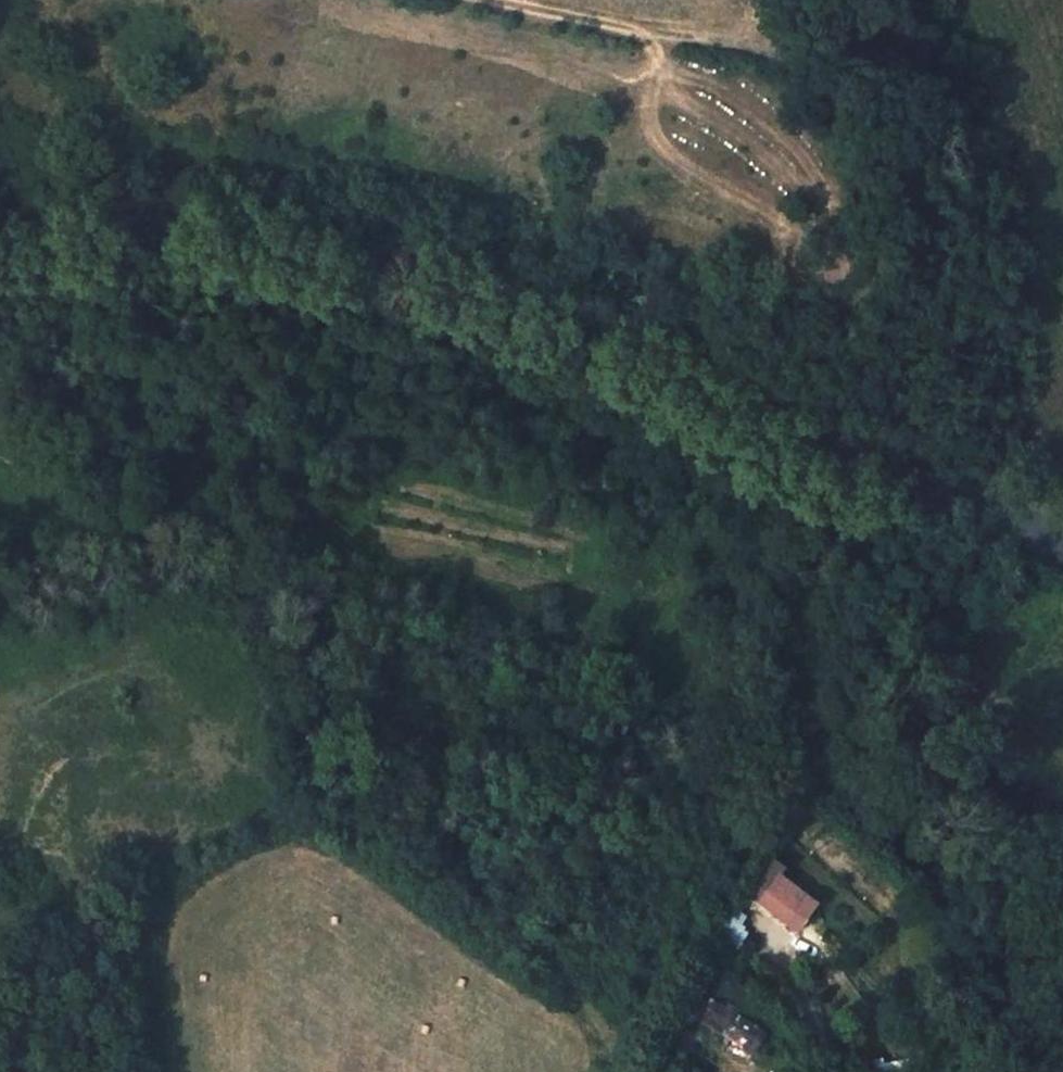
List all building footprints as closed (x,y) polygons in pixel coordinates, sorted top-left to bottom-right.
[(773,879),(802,901),(806,894),(777,873),(773,879)] [(757,900),(787,922),(802,901),(773,879),(757,900)] [(802,901),(787,922),(796,929),(816,901),(806,894),(802,901)] [(742,929),(727,920),(718,936),(733,946),(742,929)] [(886,1002),(879,994),(869,1003),(877,1012),(886,1002)] [(710,996),(698,1014),(706,1020),(718,1001),(710,996)] [(718,1001),(706,1020),(701,1027),(716,1037),(720,1029),(752,1051),(764,1032),(718,1001)]
